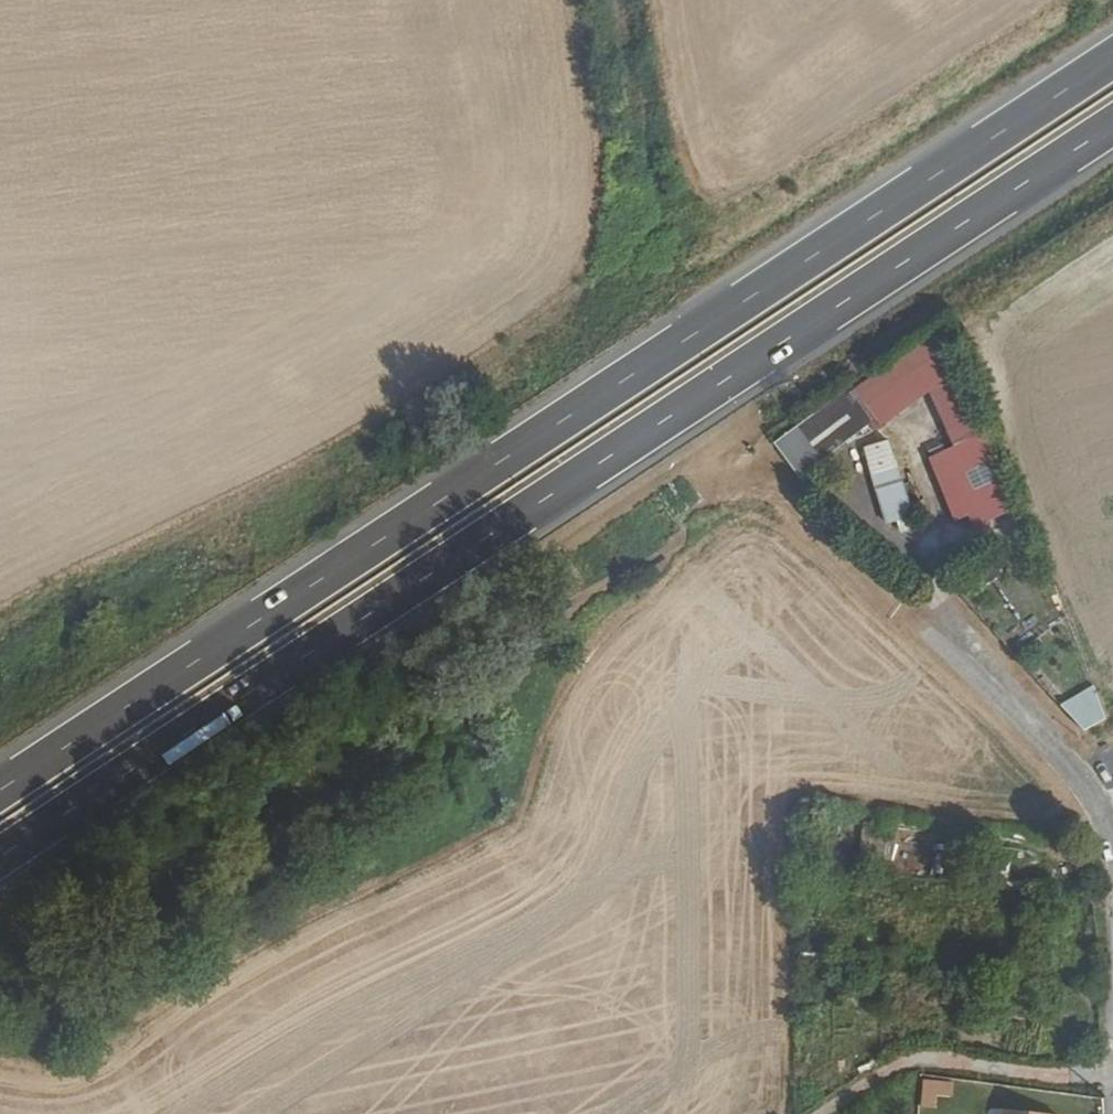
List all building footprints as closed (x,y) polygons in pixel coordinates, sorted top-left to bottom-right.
[(958,527),(1015,499),(938,343),(768,427),(789,469),(875,427),(873,422),(929,395),(952,443),(924,457),(958,527)] [(859,446),(885,524),(912,515),(886,437),(859,446)] [(1063,696),(1075,729),(1105,718),(1093,685),(1063,696)] [(896,867),(932,866),(931,831),(896,831),(896,867)]
